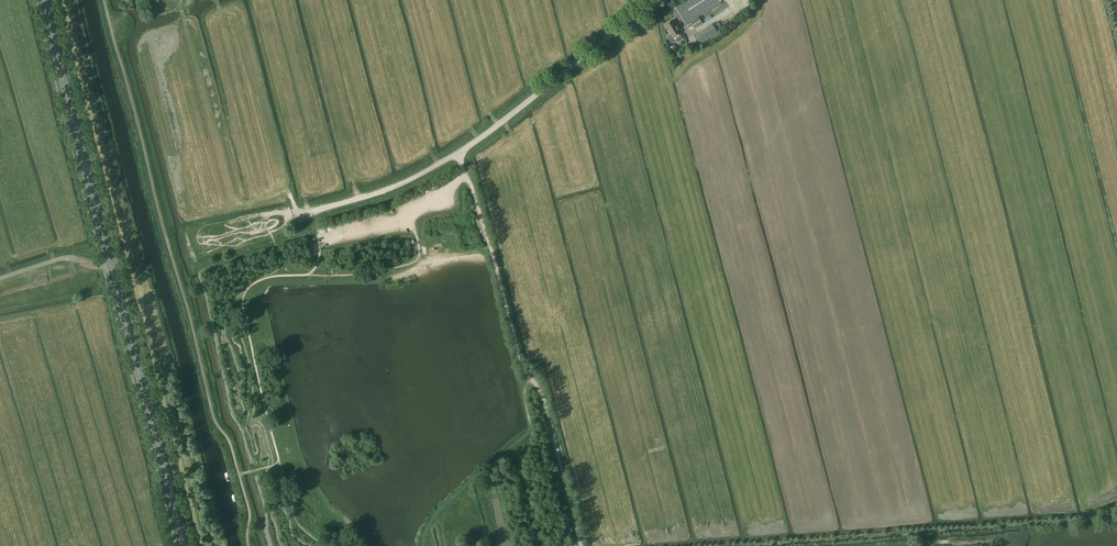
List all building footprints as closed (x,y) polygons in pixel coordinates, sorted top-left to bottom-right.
[(720,3),(718,0),(683,0),(675,5),(687,24),(720,3)] [(673,37),(682,32),(678,26),(676,27),(672,20),(665,25),(673,37)] [(712,24),(694,36),(701,47),(719,35),(712,24)]
